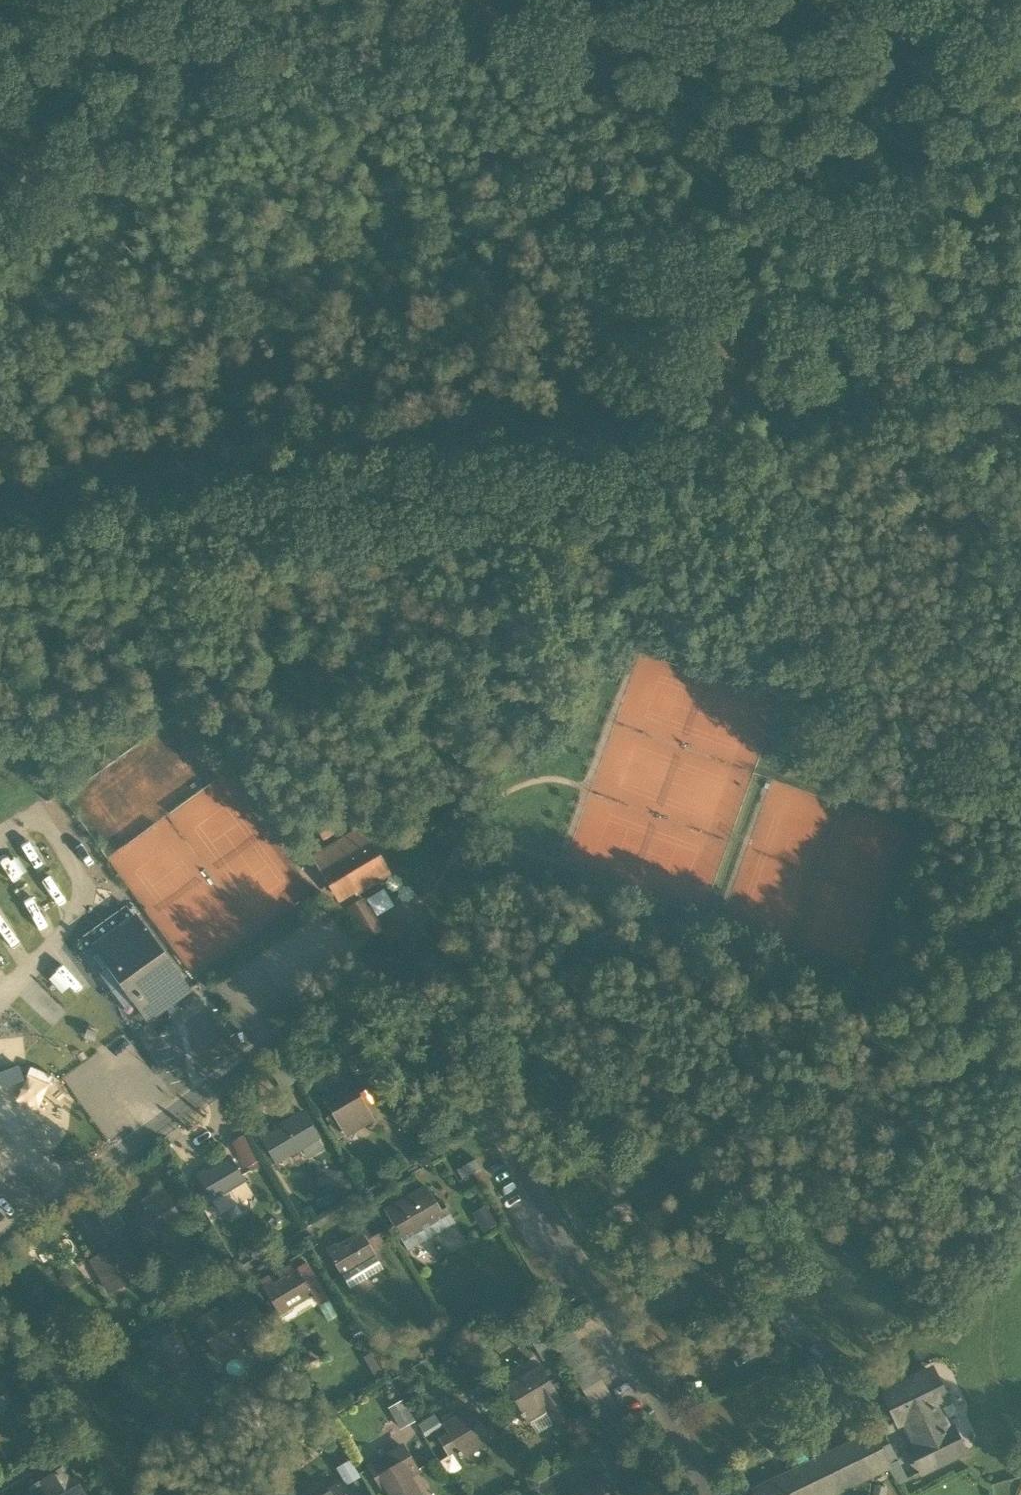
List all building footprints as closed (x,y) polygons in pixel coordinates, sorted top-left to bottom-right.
[(321,868),(340,899),(355,890),(357,893),(388,875),(361,829),(330,848),(336,860),(321,868)] [(314,857),(321,868),(336,860),(330,848),(314,857)] [(348,905),(364,932),(376,925),(360,898),(348,905)] [(97,943),(109,959),(145,933),(134,917),(97,943)] [(400,922),(382,932),(389,944),(407,933),(400,922)] [(109,959),(142,1005),(179,979),(145,933),(109,959)] [(179,979),(142,1005),(151,1017),(187,991),(179,979)] [(365,1050),(346,1061),(354,1075),(373,1064),(365,1050)] [(0,1072),(0,1085),(1,1089),(25,1081),(19,1065),(0,1072)] [(333,1114),(345,1136),(373,1119),(361,1099),(367,1096),(358,1081),(325,1101),(333,1114)] [(276,1163),(301,1147),(316,1139),(318,1137),(303,1112),(285,1123),(283,1121),(275,1127),(277,1132),(272,1135),(270,1132),(261,1138),(276,1163)] [(345,1136),(333,1114),(326,1118),(338,1140),(345,1136)] [(260,1161),(245,1135),(232,1142),(247,1169),(260,1161)] [(322,1149),(316,1139),(301,1147),(307,1157),(322,1149)] [(197,1176),(205,1189),(212,1200),(219,1213),(252,1193),(232,1159),(208,1173),(207,1170),(197,1176)] [(456,1170),(462,1180),(481,1169),(475,1159),(456,1170)] [(340,1171),(319,1169),(317,1188),(351,1191),(352,1178),(339,1177),(340,1171)] [(385,1212),(407,1250),(438,1231),(435,1225),(451,1216),(442,1201),(437,1204),(427,1188),(385,1212)] [(131,1209),(134,1214),(143,1208),(145,1211),(168,1197),(164,1189),(131,1209)] [(206,1204),(212,1200),(205,1189),(199,1192),(206,1204)] [(134,1214),(142,1227),(148,1238),(181,1219),(168,1197),(145,1211),(143,1208),(134,1214)] [(126,1224),(114,1203),(95,1214),(108,1235),(126,1224)] [(487,1206),(472,1214),(484,1233),(498,1225),(487,1206)] [(374,1211),(357,1221),(368,1240),(385,1231),(374,1211)] [(142,1242),(148,1238),(142,1227),(136,1230),(142,1242)] [(383,1268),(375,1256),(362,1234),(339,1248),(337,1246),(328,1251),(350,1288),(383,1268)] [(91,1260),(111,1293),(118,1289),(119,1290),(132,1282),(128,1276),(139,1270),(122,1242),(91,1260)] [(300,1272),(313,1295),(319,1304),(319,1306),(329,1300),(306,1262),(297,1268),(300,1272)] [(265,1290),(280,1314),(313,1295),(300,1272),(276,1286),(275,1285),(265,1290)] [(313,1295),(280,1314),(285,1324),(319,1304),(313,1295)] [(329,1300),(319,1306),(329,1322),(339,1316),(329,1300)] [(198,1321),(215,1351),(239,1337),(245,1348),(265,1337),(245,1303),(221,1318),(216,1310),(198,1321)] [(176,1333),(164,1341),(152,1348),(156,1355),(171,1380),(193,1367),(179,1344),(182,1342),(176,1333)] [(148,1341),(152,1348),(164,1341),(160,1334),(148,1341)] [(560,1352),(554,1342),(549,1334),(532,1344),(543,1362),(560,1352)] [(239,1337),(215,1351),(221,1361),(245,1348),(239,1337)] [(144,1363),(156,1355),(152,1348),(148,1341),(135,1348),(144,1363)] [(565,1362),(571,1372),(591,1360),(585,1350),(565,1362)] [(372,1353),(363,1358),(375,1378),(384,1373),(372,1353)] [(285,1359),(274,1366),(283,1381),(295,1374),(285,1359)] [(571,1372),(577,1381),(596,1370),(591,1360),(571,1372)] [(530,1422),(547,1412),(556,1407),(546,1388),(551,1385),(549,1383),(541,1368),(507,1388),(523,1414),(520,1416),(522,1419),(525,1417),(528,1423),(530,1422)] [(577,1381),(583,1391),(602,1380),(596,1370),(577,1381)] [(913,1450),(923,1471),(962,1452),(951,1431),(947,1433),(934,1406),(944,1401),(930,1372),(912,1381),(914,1384),(887,1397),(899,1422),(905,1419),(918,1447),(913,1450)] [(555,1379),(549,1383),(551,1385),(546,1388),(556,1407),(547,1412),(554,1424),(555,1426),(570,1417),(554,1391),(558,1385),(555,1379)] [(583,1391),(588,1401),(608,1389),(602,1380),(583,1391)] [(614,1399),(608,1389),(588,1401),(594,1411),(600,1421),(620,1409),(614,1399)] [(415,1422),(402,1400),(388,1408),(401,1430),(415,1422)] [(600,1421),(606,1430),(625,1419),(620,1409),(600,1421)] [(446,1427),(450,1433),(458,1448),(464,1458),(496,1438),(487,1423),(482,1426),(473,1411),(446,1427)] [(547,1412),(530,1422),(537,1434),(554,1424),(547,1412)] [(434,1414),(418,1425),(426,1437),(442,1427),(434,1414)] [(156,1426),(164,1440),(179,1431),(177,1427),(173,1429),(167,1419),(156,1426)] [(448,1454),(458,1448),(450,1433),(439,1439),(448,1454)] [(887,1466),(879,1451),(872,1436),(792,1475),(755,1493),(757,1494),(827,1494),(887,1466)] [(382,1489),(386,1486),(406,1475),(408,1477),(409,1476),(417,1471),(403,1447),(369,1467),(382,1489)] [(361,1477),(351,1459),(336,1468),(347,1485),(361,1477)] [(68,1467),(42,1483),(45,1487),(32,1494),(84,1494),(68,1467)] [(409,1476),(408,1477),(406,1475),(386,1486),(391,1494),(420,1494),(409,1476)] [(598,1477),(570,1493),(571,1494),(609,1494),(598,1477)] [(339,1484),(320,1494),(345,1494),(339,1484)]
